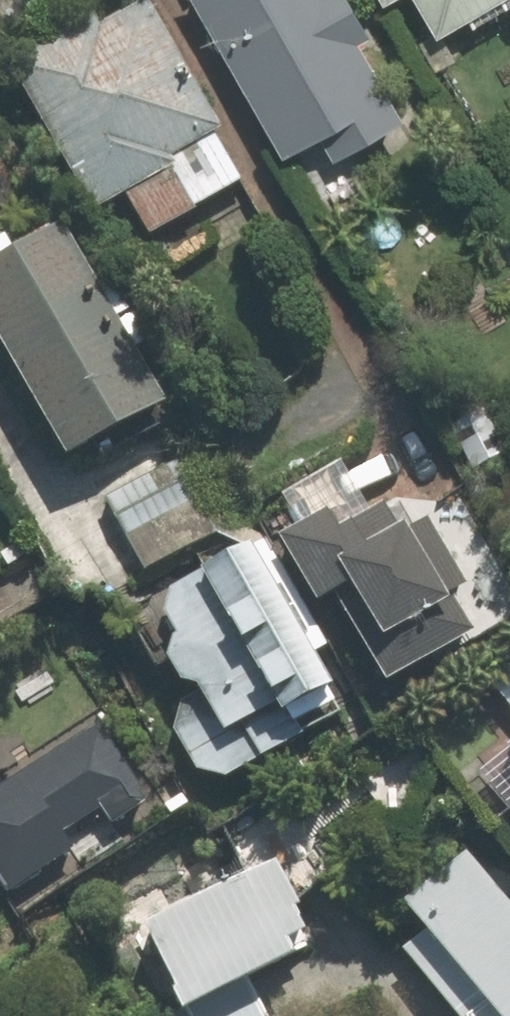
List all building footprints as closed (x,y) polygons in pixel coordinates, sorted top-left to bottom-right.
[(243,184),(142,0),(124,0),(0,68),(0,73),(83,224),(118,205),(137,241),(243,184)] [(272,158),(308,138),(321,161),(395,119),(327,0),(182,0),(272,158)] [(424,38),(486,0),(402,0),(424,38)] [(49,467),(159,403),(53,223),(5,251),(0,243),(0,383),(49,467)] [(269,543),(306,611),(335,596),(347,618),(336,624),(371,690),(465,639),(446,604),(463,595),(408,494),(360,520),(330,465),(271,497),(289,532),(269,543)] [(184,512),(158,467),(95,503),(120,548),(184,512)] [(136,608),(209,742),(261,713),(268,725),(324,695),(243,549),(136,608)] [(509,721),(509,667),(484,686),(509,721)] [(130,782),(90,724),(0,787),(0,889),(6,897),(65,856),(52,837),(130,782)] [(496,755),(509,773),(509,745),(496,755)] [(494,795),(509,817),(509,783),(494,795)] [(387,907),(428,963),(413,974),(444,1015),(509,1015),(509,915),(464,851),(387,907)] [(179,1015),(258,1015),(243,986),(301,958),(257,870),(128,934),(169,1015),(178,1015),(179,1015)]
